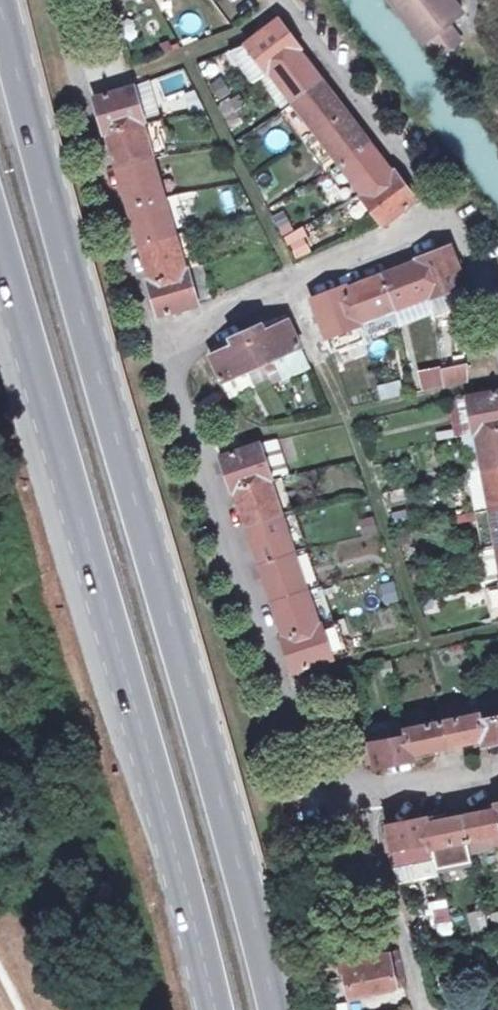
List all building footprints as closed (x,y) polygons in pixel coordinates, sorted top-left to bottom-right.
[(109,11),(135,0),(105,0),(109,11)] [(420,44),(424,41),(437,58),(459,41),(446,24),(459,14),(459,8),(453,0),(386,0),(420,44)] [(185,15),(180,31),(197,36),(202,20),(185,15)] [(299,52),(302,50),(278,19),(244,44),(229,51),(253,85),(271,73),(294,103),(315,131),(340,165),(330,171),(353,200),(360,195),(383,224),(416,198),(393,169),(391,170),(299,52)] [(144,82),(133,86),(144,121),(157,120),(158,120),(144,82)] [(144,121),(133,86),(92,98),(102,134),(106,133),(151,278),(148,279),(160,316),(200,303),(189,267),(186,268),(176,234),(164,196),(152,159),(168,155),(157,120),(144,121)] [(315,131),(294,103),(281,112),(303,141),(315,131)] [(340,165),(315,131),(303,141),(328,173),(330,171),(340,165)] [(178,193),(164,196),(176,234),(190,231),(178,193)] [(289,261),(311,255),(304,230),(293,233),(287,210),(276,213),(289,261)] [(190,231),(176,234),(186,268),(189,267),(199,264),(190,231)] [(432,296),(467,283),(452,244),(418,257),(418,261),(348,288),(347,284),(312,297),(326,336),(361,323),(360,320),(397,306),(432,293),(432,296)] [(397,306),(360,320),(361,323),(364,333),(400,320),(397,306)] [(262,365),(302,349),(290,322),(283,324),(280,317),(214,344),(215,345),(217,352),(210,355),(222,382),(260,367),(262,365)] [(364,333),(361,323),(326,336),(331,351),(366,339),(364,333)] [(309,367),(302,349),(262,365),(271,383),(309,367)] [(443,368),(445,386),(469,382),(468,364),(443,368)] [(267,382),(260,367),(222,382),(224,387),(230,397),(267,382)] [(468,396),(474,433),(477,432),(497,546),(480,550),(485,584),(497,581),(497,391),(468,396)] [(474,433),(468,396),(451,399),(456,428),(457,437),(474,433)] [(441,440),(457,437),(456,428),(439,432),(441,440)] [(286,474),(276,438),(261,442),(220,456),(232,492),(235,491),(262,570),(284,636),(282,636),(294,672),(331,660),(349,656),(338,620),(319,624),(306,587),(295,552),(283,517),(269,476),(286,474)] [(296,513),(283,517),(295,552),(309,548),(296,513)] [(358,520),(362,536),(377,532),(373,517),(358,520)] [(320,582),(309,548),(295,552),(306,587),(320,582)] [(385,604),(398,601),(395,581),(381,583),(385,604)] [(485,587),(487,600),(489,612),(497,609),(497,584),(485,587)] [(376,766),(421,756),(420,749),(475,738),(476,744),(497,740),(497,697),(496,693),(474,698),(478,711),(441,718),(405,726),(406,732),(370,740),(376,766)] [(437,703),(441,718),(478,711),(474,698),(474,696),(437,703)] [(489,802),(490,808),(433,820),(433,814),(388,823),(390,829),(385,831),(394,864),(420,859),(435,856),(438,868),(473,861),(472,854),(469,838),(497,832),(497,800),(489,802)] [(472,854),(497,848),(497,832),(469,838),(472,854)] [(432,936),(449,938),(452,906),(434,905),(432,936)] [(482,910),(467,913),(471,930),(486,926),(482,910)] [(399,950),(339,957),(341,973),(349,972),(351,996),(406,982),(399,950)] [(314,960),(318,975),(330,974),(341,973),(339,957),(314,960)] [(330,974),(318,975),(320,985),(331,984),(330,974)]
